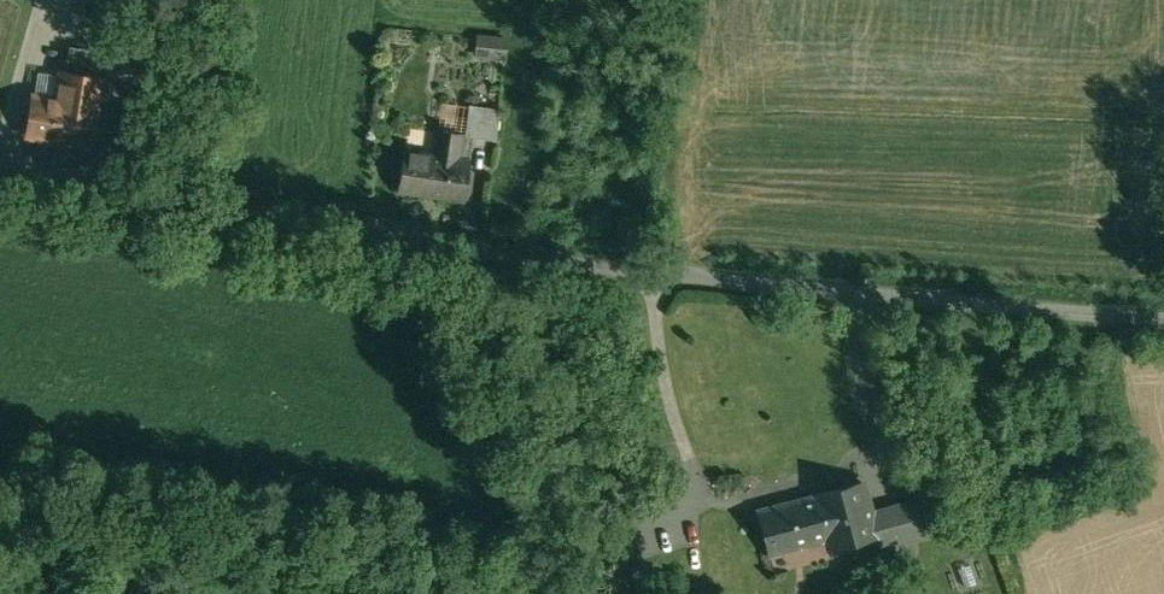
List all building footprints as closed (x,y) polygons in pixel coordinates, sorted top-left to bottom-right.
[(517,59),(517,34),(484,34),(484,59),(517,59)] [(36,94),(27,142),(98,156),(107,109),(98,107),(107,57),(69,49),(59,99),(36,94)] [(403,150),(397,194),(469,205),(473,179),(475,162),(468,161),(471,139),(438,134),(435,155),(403,150)] [(862,481),(814,494),(815,494),(758,509),(770,554),(845,534),(847,541),(875,534),(877,533),(871,512),(862,481)] [(923,531),(915,500),(901,504),(909,535),(923,531)] [(901,504),(871,512),(877,533),(875,534),(877,544),(909,535),(901,504)]
